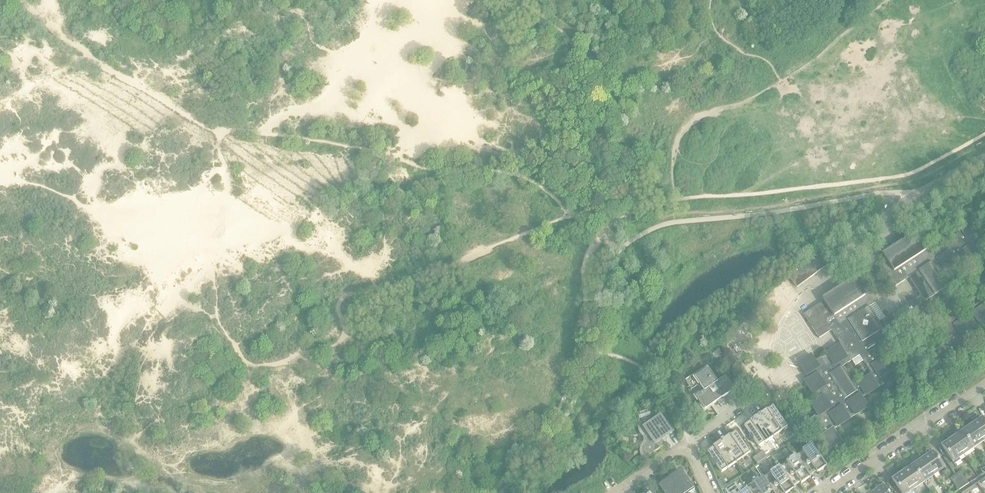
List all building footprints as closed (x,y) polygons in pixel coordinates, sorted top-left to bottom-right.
[(884,384),(880,378),(892,370),(878,349),(930,315),(938,327),(934,329),(946,347),(933,355),(942,368),(960,356),(964,362),(976,354),(968,341),(966,343),(962,337),(984,322),(984,299),(968,310),(965,312),(964,313),(960,307),(939,275),(939,274),(944,270),(945,271),(963,259),(967,265),(984,254),(984,253),(976,239),(975,240),(973,236),(980,231),(972,219),(945,236),(950,244),(933,256),(917,231),(882,253),(886,259),(879,264),(894,287),(901,282),(909,277),(922,297),(916,301),(915,299),(884,319),(885,321),(880,324),(868,307),(874,303),(857,275),(822,298),(824,301),(803,314),(819,338),(831,330),(837,338),(839,337),(842,343),(815,361),(811,355),(798,363),(806,375),(808,374),(811,377),(805,381),(816,399),(810,403),(818,416),(816,417),(814,416),(806,424),(821,440),(828,451),(842,442),(834,429),(868,407),(861,397),(865,394),(865,396),(884,384)] [(735,389),(726,376),(717,382),(708,369),(695,378),(704,391),(695,397),(705,410),(735,389)] [(790,431),(781,418),(778,414),(779,414),(773,406),(767,410),(767,409),(758,415),(774,437),(781,431),(784,435),(790,431)] [(774,437),(758,415),(750,421),(744,425),(750,434),(753,438),(759,446),(764,442),(765,443),(774,437)] [(661,440),(672,433),(660,416),(654,420),(653,418),(642,421),(641,423),(640,425),(640,427),(640,428),(641,430),(642,432),(644,435),(645,436),(646,438),(646,440),(646,442),(645,444),(643,447),(642,449),(642,451),(642,452),(643,454),(644,456),(645,457),(645,458),(664,445),(661,440)] [(982,417),(972,424),(983,441),(984,440),(984,422),(982,417)] [(983,441),(972,424),(971,422),(965,426),(966,428),(962,431),(973,448),(983,441)] [(750,452),(744,444),(741,440),(736,431),(730,435),(721,440),(736,462),(745,457),(744,456),(750,452)] [(973,448),(962,431),(957,434),(956,432),(950,437),(952,438),(963,455),(973,448)] [(963,455),(952,438),(942,445),(954,464),(960,460),(959,458),(963,455)] [(736,462),(721,440),(713,446),(713,447),(707,451),(713,459),(716,463),(722,472),(727,468),(728,468),(736,462)] [(826,466),(812,446),(803,451),(794,456),(795,457),(809,478),(810,477),(808,475),(813,472),(813,473),(816,470),(817,472),(826,466)] [(767,457),(763,451),(758,454),(762,460),(767,457)] [(946,470),(933,451),(923,458),(934,475),(938,472),(940,474),(946,470)] [(762,460),(758,454),(753,457),(757,463),(762,460)] [(934,475),(923,458),(921,456),(916,460),(917,462),(912,465),(924,482),(934,475)] [(809,478),(795,457),(787,463),(787,462),(778,467),(779,468),(793,489),(794,489),(792,486),(796,483),(797,484),(800,482),(801,484),(809,478)] [(924,482),(912,465),(908,468),(907,466),(901,470),(902,472),(914,489),(924,482)] [(779,468),(771,474),(771,473),(762,479),(763,479),(772,492),(783,492),(784,492),(787,492),(793,489),(779,468)] [(681,471),(678,473),(676,471),(669,476),(680,492),(685,492),(687,491),(688,492),(695,488),(690,482),(689,483),(681,471)] [(969,483),(960,471),(955,474),(963,487),(969,483)] [(902,472),(892,479),(902,492),(910,492),(909,492),(914,489),(902,472)] [(963,487),(955,474),(950,478),(958,490),(963,487)] [(669,476),(661,481),(663,483),(660,485),(665,492),(680,492),(669,476)] [(726,485),(721,478),(717,481),(722,488),(726,485)] [(763,479),(755,485),(754,484),(746,490),(747,490),(748,492),(772,492),(763,479)]
